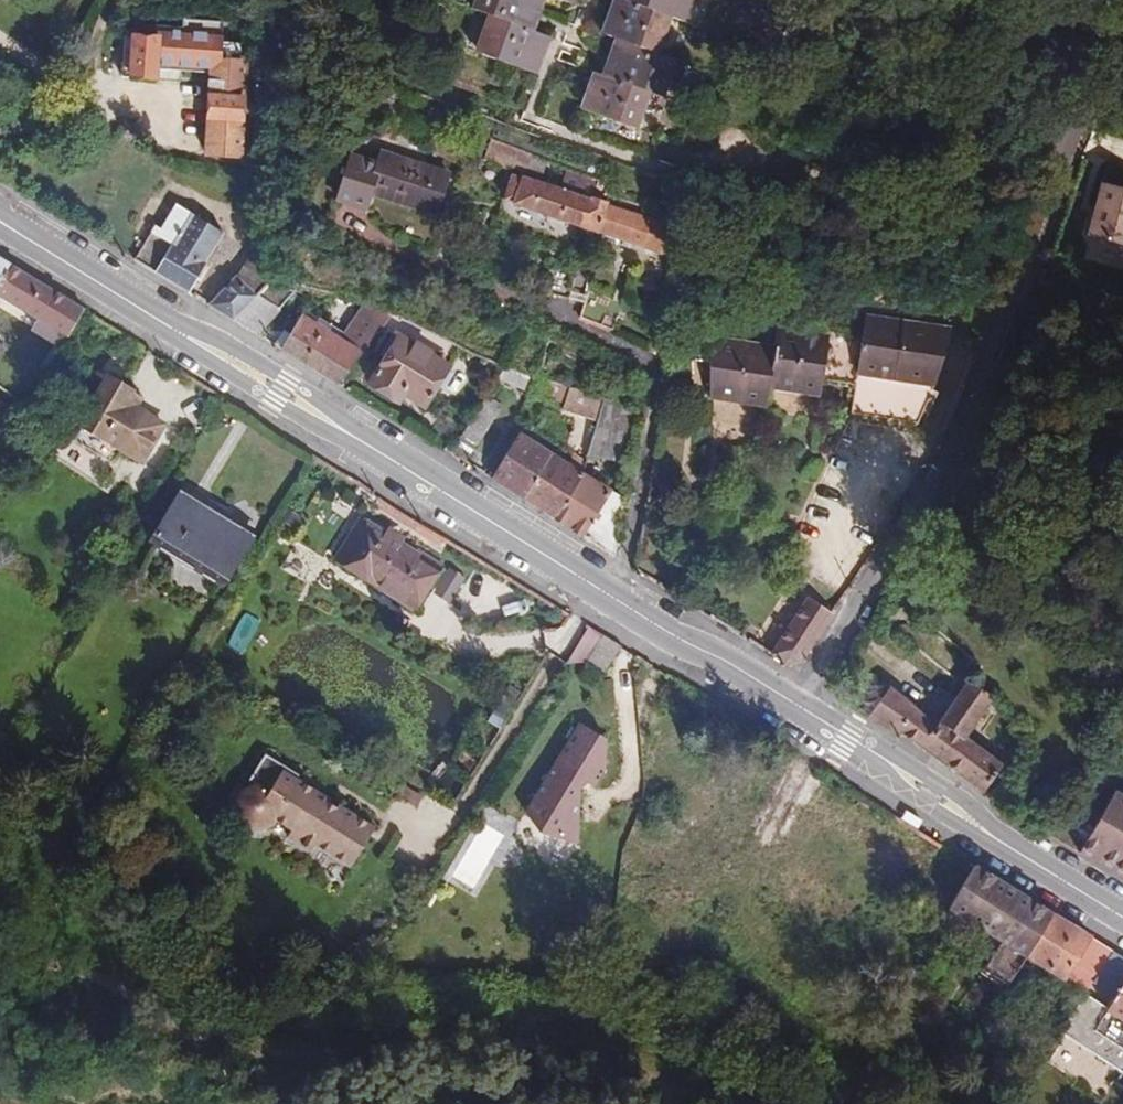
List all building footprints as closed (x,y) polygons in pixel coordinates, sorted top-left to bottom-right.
[(472,5),(490,12),(525,27),(536,0),(474,0),(472,5)] [(546,0),(536,0),(525,27),(534,30),(546,0)] [(603,74),(599,73),(585,109),(638,129),(652,92),(665,96),(678,59),(657,52),(671,15),(683,19),(690,0),(630,0),(630,1),(626,0),(618,0),(605,33),(616,37),(625,40),(611,77),(603,74)] [(553,38),(534,30),(525,27),(490,12),(475,48),(538,74),(553,38)] [(151,81),(153,71),(209,74),(203,164),(237,167),(244,56),(241,56),(241,39),(220,39),(220,22),(175,20),(175,30),(152,29),(151,44),(121,44),(119,79),(151,81)] [(616,37),(603,74),(611,77),(625,40),(616,37)] [(504,143),(490,139),(483,159),(497,164),(504,143)] [(549,159),(504,143),(497,164),(530,175),(532,169),(544,174),(549,159)] [(451,175),(384,152),(380,163),(353,154),(338,197),(370,208),(375,192),(437,214),(451,175)] [(584,190),(589,178),(568,170),(563,182),(584,190)] [(586,228),(596,196),(592,195),(591,198),(529,178),(525,177),(524,179),(511,175),(504,199),(514,202),(513,205),(586,228)] [(601,182),(589,178),(584,190),(596,194),(601,182)] [(1122,251),(1122,195),(1106,190),(1091,241),(1122,251)] [(586,228),(658,251),(665,229),(649,224),(651,218),(608,204),(609,200),(596,196),(586,228)] [(150,237),(133,265),(188,299),(224,240),(178,210),(159,243),(150,237)] [(263,294),(275,279),(256,263),(238,284),(252,297),(258,291),(263,294)] [(14,272),(0,264),(0,293),(14,272)] [(85,315),(14,272),(0,293),(0,303),(69,344),(85,315)] [(288,279),(278,276),(275,279),(263,294),(236,328),(259,342),(289,291),(288,279)] [(555,310),(559,311),(568,287),(541,276),(532,301),(555,310)] [(236,328),(263,294),(258,291),(252,297),(238,284),(211,313),(236,328)] [(572,316),(604,327),(613,301),(574,286),(572,316)] [(355,307),(327,301),(325,311),(360,322),(366,313),(355,307)] [(309,314),(282,356),(341,393),(393,325),(366,313),(360,322),(347,344),(333,335),(335,332),(309,314)] [(774,351),(707,342),(708,401),(766,410),(769,391),(821,398),(823,385),(856,390),(852,418),(920,428),(938,389),(954,333),(867,319),(864,335),(830,330),(828,340),(777,333),(774,351)] [(416,356),(397,344),(385,364),(389,366),(372,393),(399,411),(405,402),(424,415),(438,392),(446,397),(456,380),(448,377),(449,374),(431,363),(433,359),(419,350),(416,356)] [(503,369),(499,382),(524,388),(528,375),(503,369)] [(164,431),(136,413),(128,407),(133,398),(110,384),(82,429),(140,467),(164,431)] [(570,410),(576,396),(551,386),(545,400),(570,410)] [(605,402),(576,393),(576,396),(570,410),(567,416),(598,425),(605,402)] [(128,407),(136,413),(141,404),(133,398),(128,407)] [(489,400),(463,440),(477,449),(504,409),(489,400)] [(17,413),(0,402),(0,428),(5,431),(17,413)] [(593,462),(636,470),(642,436),(604,428),(593,462)] [(493,486),(524,506),(551,461),(520,441),(493,486)] [(524,506),(541,517),(570,472),(551,461),(524,506)] [(541,517),(556,526),(583,481),(570,472),(541,517)] [(556,526),(618,564),(628,508),(583,481),(556,526)] [(228,588),(256,543),(240,532),(242,529),(228,520),(225,524),(208,513),(205,518),(184,504),(160,542),(179,554),(174,560),(187,568),(191,564),(228,588)] [(415,562),(361,528),(334,570),(413,619),(441,573),(417,558),(415,562)] [(969,588),(979,599),(989,590),(979,579),(969,588)] [(797,658),(828,611),(800,595),(764,652),(776,661),(797,658)] [(243,654),(259,619),(243,612),(226,646),(243,654)] [(592,633),(574,662),(569,670),(588,671),(595,676),(614,646),(592,633)] [(607,683),(625,653),(614,646),(595,676),(607,683)] [(890,691),(870,721),(899,741),(901,738),(920,751),(986,797),(1005,768),(968,743),(992,703),(966,685),(944,717),(941,714),(937,719),(922,708),(921,711),(890,691)] [(609,779),(611,749),(583,732),(527,821),(542,830),(542,841),(582,843),(584,799),(590,791),(598,796),(609,779)] [(329,802),(331,799),(301,781),(303,777),(269,757),(253,783),(264,790),(255,792),(249,795),(244,801),(242,806),(241,812),(243,821),(247,828),(252,832),(256,834),(261,835),(269,834),(274,832),(277,830),(282,824),(298,833),(293,841),(317,855),(322,848),(356,867),(380,827),(344,806),(342,809),(329,802)] [(747,882),(792,797),(761,780),(735,829),(700,811),(681,846),(747,882)] [(1120,794),(1117,792),(1103,816),(1082,851),(1085,852),(1122,875),(1122,795),(1120,794)] [(344,806),(331,799),(329,802),(342,809),(344,806)] [(959,894),(973,870),(947,854),(933,878),(959,894)] [(980,875),(953,917),(1028,963),(1055,920),(980,875)] [(1055,920),(1028,963),(1065,986),(1077,969),(1100,982),(1116,957),(1055,920)] [(1122,1064),(1122,961),(1116,957),(1100,982),(1097,987),(1122,1002),(1114,1015),(1095,1003),(1079,1028),(1097,1040),(1094,1046),(1122,1064)] [(994,979),(1011,990),(1022,973),(1004,963),(994,979)] [(984,994),(1001,1005),(1011,990),(994,979),(984,994)] [(1089,999),(1072,1024),(1079,1028),(1095,1003),(1089,999)] [(1057,1016),(1063,1004),(1058,1002),(1051,1013),(1057,1016)] [(1072,1024),(1056,1050),(1063,1054),(1079,1028),(1072,1024)] [(1094,1046),(1097,1040),(1079,1028),(1063,1054),(1122,1090),(1122,1064),(1094,1046)]
